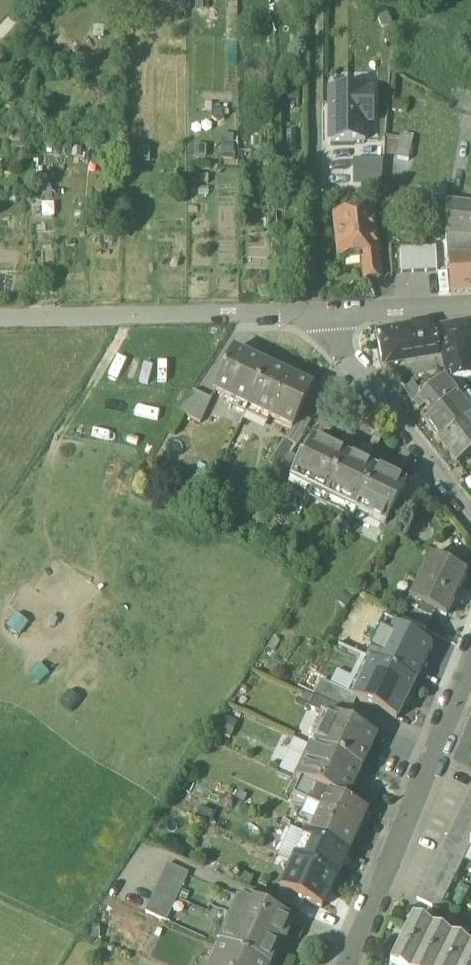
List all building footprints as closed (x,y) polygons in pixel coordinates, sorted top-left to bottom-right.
[(331,143),(367,142),(367,125),(373,125),(372,90),(330,91),(331,143)] [(232,157),(232,134),(223,133),(222,157),(232,157)] [(397,156),(401,137),(390,135),(387,154),(397,156)] [(413,139),(401,136),(397,159),(409,161),(413,139)] [(355,186),(383,186),(383,161),(354,161),(355,186)] [(445,202),(445,203),(446,234),(446,235),(456,236),(456,235),(470,237),(470,205),(445,202)] [(445,203),(433,203),(434,234),(446,234),(445,203)] [(373,213),(337,216),(339,231),(336,231),(337,243),(340,242),(342,257),(363,254),(377,253),(373,213)] [(456,236),(446,235),(447,259),(450,259),(462,258),(463,253),(454,253),(456,236)] [(456,235),(456,236),(454,253),(463,253),(462,258),(470,258),(470,237),(456,235)] [(436,248),(400,250),(402,273),(437,271),(436,248)] [(377,253),(363,254),(366,278),(380,276),(377,253)] [(450,259),(451,294),(470,293),(470,258),(462,258),(450,259)] [(442,326),(452,383),(470,379),(470,320),(442,326)] [(433,321),(376,331),(382,362),(438,352),(433,321)] [(268,368),(233,352),(229,361),(228,361),(223,372),(224,372),(214,393),(248,409),(268,368)] [(313,389),(268,368),(248,409),(293,430),(300,415),(301,416),(313,389)] [(440,382),(423,396),(422,396),(416,402),(419,406),(423,402),(433,413),(454,397),(440,382)] [(422,396),(413,384),(404,391),(415,403),(416,402),(422,396)] [(212,401),(193,392),(179,413),(201,425),(212,401)] [(433,413),(424,421),(440,443),(470,418),(470,412),(457,396),(454,397),(433,413)] [(440,443),(457,465),(470,455),(470,438),(470,418),(440,443)] [(296,447),(286,440),(269,466),(279,473),(290,456),(296,447)] [(314,441),(304,463),(301,461),(291,480),(293,481),(286,494),(305,503),(312,491),(355,514),(375,471),(314,441)] [(279,473),(265,494),(283,502),(286,494),(293,481),(291,480),(301,461),(290,456),(279,473)] [(406,486),(375,471),(355,514),(385,527),(386,528),(396,507),(406,486)] [(396,507),(386,528),(385,527),(381,534),(391,539),(409,513),(396,507)] [(467,575),(432,558),(411,600),(447,618),(467,575)] [(432,620),(408,608),(402,619),(427,631),(432,620)] [(369,661),(416,685),(434,649),(387,625),(369,661)] [(416,685),(369,661),(356,686),(355,686),(349,697),(349,698),(356,702),(397,722),(416,685)] [(349,697),(322,684),(315,698),(351,714),(356,702),(349,698),(349,697)] [(351,714),(315,698),(310,709),(329,718),(330,716),(346,724),(351,714)] [(346,724),(330,716),(329,718),(314,750),(361,771),(377,738),(346,724)] [(314,750),(295,741),(280,772),(294,778),(294,780),(301,783),(346,804),(361,771),(314,750)] [(346,804),(301,783),(293,801),(302,805),(296,817),(316,826),(311,838),(347,855),(366,813),(346,804)] [(466,804),(460,815),(470,820),(470,807),(466,804)] [(460,815),(455,825),(470,833),(470,820),(460,815)] [(455,825),(450,836),(470,846),(470,833),(455,825)] [(470,846),(450,836),(444,847),(465,858),(470,846)] [(347,855),(311,838),(298,866),(335,882),(347,855)] [(465,858),(444,847),(439,858),(460,868),(465,858)] [(460,868),(439,858),(434,869),(454,880),(460,868)] [(298,866),(292,863),(280,890),(304,901),(322,909),(335,882),(298,866)] [(168,865),(145,913),(167,923),(189,875),(168,865)] [(454,880),(434,869),(428,879),(449,890),(454,880)] [(449,890),(428,879),(423,890),(443,901),(449,890)] [(304,901),(280,890),(275,901),(299,912),(304,901)] [(443,901),(423,890),(418,900),(439,910),(443,901)] [(247,901),(245,905),(239,902),(239,904),(244,907),(239,918),(233,915),(232,917),(238,920),(233,931),(227,928),(218,946),(222,948),(259,964),(271,964),(281,943),(283,943),(292,923),(247,901)] [(391,964),(393,964),(415,964),(432,930),(413,920),(391,964)] [(415,964),(438,964),(451,939),(432,930),(415,964)] [(438,964),(461,964),(469,948),(451,939),(438,964)] [(222,948),(214,964),(259,964),(222,948)] [(461,964),(470,964),(470,949),(469,948),(461,964)]
